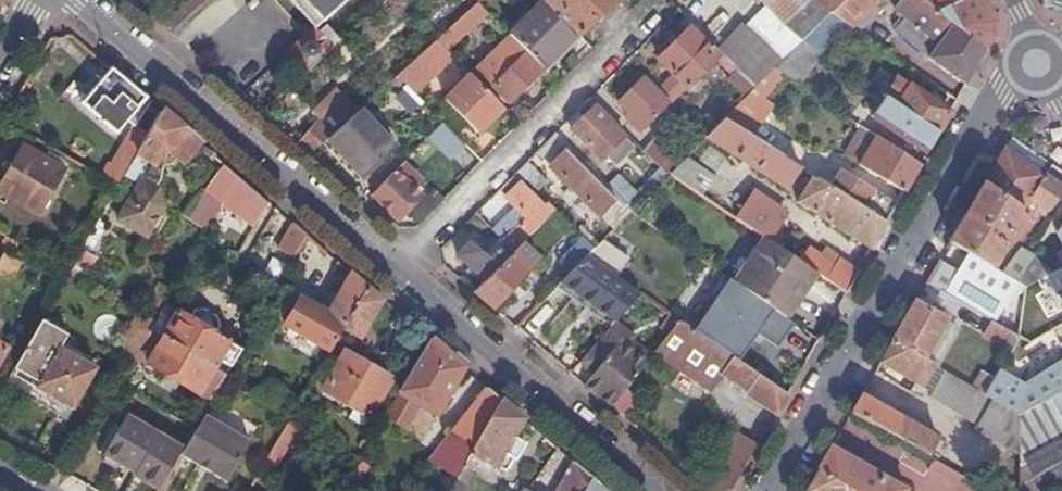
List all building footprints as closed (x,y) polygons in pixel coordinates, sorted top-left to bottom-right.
[(318,28),(351,0),(292,0),(318,28)] [(546,1),(579,34),(580,36),(616,0),(545,0),(546,1)] [(736,24),(722,10),(719,13),(707,0),(691,0),(681,10),(715,45),(736,24)] [(808,35),(832,12),(844,0),(761,0),(767,6),(802,42),(803,40),(808,35)] [(853,27),(857,24),(861,28),(872,17),(868,12),(880,0),(844,0),(832,12),(853,27)] [(868,12),(872,17),(887,2),(890,5),(893,0),(880,0),(868,12)] [(967,85),(978,65),(986,51),(924,0),(893,0),(890,5),(906,18),(896,32),(931,57),(930,59),(967,85)] [(986,51),(991,42),(996,35),(996,20),(985,0),(924,0),(986,51)] [(1048,8),(1061,13),(1061,0),(1043,0),(1048,8)] [(546,1),(511,35),(543,68),(579,34),(546,1)] [(479,2),(439,39),(447,48),(488,12),(479,2)] [(802,42),(767,6),(743,32),(778,68),(802,42)] [(247,12),(220,38),(252,74),(281,48),(247,12)] [(676,74),(660,91),(673,104),(721,58),(691,28),(660,58),(676,74)] [(296,46),(295,47),(299,52),(293,58),(306,74),(333,50),(316,30),(306,37),(305,36),(296,45),(296,46)] [(583,39),(580,36),(579,34),(543,68),(548,73),(583,39)] [(803,40),(810,45),(814,39),(808,35),(803,40)] [(542,71),(511,38),(478,70),(511,102),(542,71)] [(439,39),(398,76),(415,93),(456,57),(447,48),(439,39)] [(800,86),(822,53),(810,45),(803,40),(802,42),(778,68),(775,70),(800,86)] [(299,52),(295,47),(289,53),(293,58),(299,52)] [(135,128),(151,103),(116,73),(111,69),(83,104),(117,132),(127,121),(135,128)] [(482,129),(506,107),(473,74),(446,100),(476,132),(480,128),(482,129)] [(628,119),(641,132),(669,104),(644,79),(620,103),(632,115),(628,119)] [(887,97),(939,133),(951,112),(911,85),(908,89),(897,82),(887,97)] [(884,124),(927,154),(939,133),(887,97),(876,112),(887,120),(884,124)] [(725,120),(746,133),(753,121),(746,115),(751,106),(746,100),(725,120)] [(764,100),(760,104),(772,110),(775,106),(764,100)] [(626,136),(595,107),(572,130),(602,159),(626,136)] [(361,109),(335,133),(329,138),(365,177),(397,147),(361,109)] [(183,162),(199,143),(162,112),(149,135),(125,176),(141,185),(120,222),(149,239),(158,236),(168,219),(161,195),(155,192),(161,182),(158,179),(165,167),(172,166),(178,159),(183,162)] [(318,120),(299,142),(312,154),(329,138),(335,133),(318,120)] [(801,175),(804,170),(746,133),(725,120),(707,136),(787,188),(797,172),(801,175)] [(853,135),(872,148),(879,139),(850,120),(846,127),(851,130),(853,135)] [(444,123),(431,136),(450,155),(463,143),(444,123)] [(119,186),(125,176),(149,135),(135,128),(106,179),(119,186)] [(538,153),(575,191),(595,172),(557,133),(545,146),(538,153)] [(661,169),(667,175),(669,174),(682,161),(657,138),(643,150),(661,169)] [(861,164),(867,168),(884,142),(879,139),(872,148),(861,164)] [(866,170),(905,193),(920,166),(884,142),(867,168),(866,170)] [(23,146),(0,187),(0,193),(39,216),(65,169),(23,146)] [(1061,194),(1061,189),(1045,178),(1040,174),(1018,159),(1005,149),(978,195),(950,243),(969,254),(1001,273),(1021,249),(1047,214),(1061,194)] [(669,174),(703,196),(717,176),(687,156),(682,161),(669,174)] [(531,160),(523,168),(543,188),(551,180),(531,160)] [(405,162),(373,194),(399,219),(422,196),(415,190),(421,182),(416,177),(417,173),(405,162)] [(225,204),(240,178),(224,165),(209,193),(225,204)] [(1061,189),(1061,175),(1051,167),(1045,178),(1061,189)] [(523,168),(519,172),(526,179),(539,193),(543,188),(523,168)] [(609,185),(623,201),(633,210),(667,175),(661,169),(637,192),(620,176),(609,185)] [(526,215),(502,240),(514,252),(524,243),(557,210),(549,202),(546,205),(523,182),(526,179),(519,172),(501,190),(526,215)] [(595,172),(575,191),(600,215),(615,201),(598,183),(603,179),(595,172)] [(830,187),(888,223),(901,200),(863,175),(852,174),(849,180),(839,174),(830,187)] [(798,202),(872,250),(888,223),(830,187),(815,176),(798,202)] [(254,226),(269,203),(240,178),(225,204),(223,206),(254,226)] [(765,238),(769,241),(786,215),(755,194),(737,220),(765,238)] [(608,216),(618,226),(632,212),(633,210),(623,201),(608,216)] [(294,259),(307,235),(294,224),(279,249),(294,259)] [(12,240),(7,237),(3,243),(9,246),(12,240)] [(590,243),(583,237),(566,255),(577,267),(588,256),(595,249),(590,243)] [(807,288),(817,274),(801,262),(769,241),(765,238),(755,254),(760,257),(740,286),(782,315),(802,286),(807,288)] [(593,240),(590,243),(595,249),(600,244),(595,239),(593,240)] [(12,240),(9,246),(15,249),(19,243),(12,240)] [(458,255),(486,280),(508,259),(506,257),(510,254),(505,249),(502,252),(498,249),(490,258),(471,242),(458,255)] [(486,280),(475,292),(494,308),(541,259),(524,243),(514,252),(508,259),(486,280)] [(588,256),(619,278),(628,263),(600,244),(595,249),(588,256)] [(817,274),(847,294),(859,272),(824,250),(820,256),(809,249),(801,262),(817,274)] [(1035,257),(1021,249),(1001,273),(1028,288),(1054,274),(1034,259),(1035,257)] [(92,255),(83,250),(74,265),(69,272),(79,278),(92,255)] [(5,253),(0,262),(0,275),(7,279),(10,275),(14,277),(22,263),(5,253)] [(736,283),(740,286),(760,257),(755,254),(736,283)] [(1028,288),(1001,273),(969,254),(946,295),(995,322),(1005,305),(1009,307),(1028,288)] [(588,256),(577,267),(570,274),(604,298),(599,306),(617,321),(618,319),(641,293),(619,278),(588,256)] [(69,272),(74,265),(68,262),(64,269),(69,272)] [(330,353),(343,330),(368,286),(352,273),(328,315),(301,299),(286,327),(330,353)] [(564,280),(559,285),(564,291),(569,286),(564,280)] [(361,339),(384,300),(368,286),(343,330),(361,339)] [(782,315),(787,318),(807,288),(802,286),(782,315)] [(643,317),(667,337),(679,320),(664,309),(641,293),(618,319),(631,330),(643,317)] [(679,320),(727,353),(740,335),(683,295),(675,305),(670,302),(664,309),(679,320)] [(542,302),(516,327),(531,339),(555,315),(542,302)] [(945,321),(915,304),(909,315),(893,344),(922,359),(945,321)] [(225,378),(242,349),(211,331),(210,324),(200,318),(196,320),(195,322),(178,312),(177,314),(165,307),(156,322),(136,357),(211,401),(225,378)] [(136,357),(156,322),(140,313),(119,350),(135,359),(136,357)] [(746,392),(778,414),(788,396),(727,353),(679,320),(667,337),(656,351),(710,389),(722,373),(747,391),(746,392)] [(42,321),(14,370),(38,383),(35,388),(72,410),(96,369),(60,348),(68,335),(42,321)] [(1019,337),(995,322),(986,338),(1010,353),(1019,337)] [(595,374),(585,386),(601,399),(611,408),(626,390),(642,369),(619,351),(631,336),(614,323),(585,357),(600,368),(595,374)] [(619,351),(642,369),(649,361),(631,346),(635,340),(631,336),(619,351)] [(437,413),(463,366),(431,340),(400,393),(437,413)] [(922,359),(893,344),(880,365),(931,394),(929,398),(976,425),(974,429),(1016,453),(1016,414),(984,396),(973,389),(922,359)] [(391,379),(346,353),(325,390),(370,415),(391,379)] [(585,357),(580,363),(595,374),(600,368),(585,357)] [(1053,365),(1038,376),(1040,379),(1037,382),(1041,387),(1030,393),(1043,402),(1061,391),(1061,360),(1053,365)] [(984,396),(999,371),(994,367),(988,377),(983,374),(973,389),(984,396)] [(1010,374),(1001,369),(999,371),(984,396),(1016,414),(1043,402),(1030,393),(1006,379),(1010,374)] [(462,470),(502,400),(488,388),(435,455),(462,470)] [(626,390),(611,408),(625,419),(640,400),(626,390)] [(293,415),(299,406),(285,397),(278,409),(292,417),(293,415)] [(944,444),(862,397),(851,415),(924,456),(928,458),(932,451),(938,454),(944,444)] [(524,419),(502,400),(462,470),(451,490),(469,490),(477,476),(472,473),(482,458),(497,466),(499,465),(507,470),(514,458),(516,459),(526,443),(515,435),(524,419)] [(204,414),(181,455),(227,481),(252,441),(204,414)] [(301,419),(293,415),(292,417),(290,422),(297,426),(301,419)] [(279,465),(300,427),(297,426),(290,422),(268,460),(279,465)] [(1018,460),(1017,483),(1053,460),(1047,448),(1061,440),(1061,437),(1061,436),(1018,460)] [(707,488),(710,490),(723,490),(735,489),(760,445),(746,438),(736,456),(728,452),(707,488)] [(366,453),(369,447),(358,440),(349,454),(349,455),(360,461),(366,453)] [(1017,490),(1052,490),(1061,486),(1061,440),(1047,448),(1053,460),(1017,483),(1017,490)] [(832,450),(818,473),(849,490),(902,490),(832,450)] [(366,453),(360,461),(344,490),(361,490),(374,469),(366,465),(371,456),(366,453)] [(928,458),(924,456),(904,490),(985,490),(928,458)] [(594,478),(576,462),(567,478),(560,490),(587,490),(594,478)] [(567,478),(542,465),(528,490),(529,490),(560,490),(567,478)] [(71,469),(67,475),(75,480),(79,473),(71,469)] [(818,473),(808,490),(849,490),(818,473)] [(594,478),(587,490),(610,490),(594,478)]
